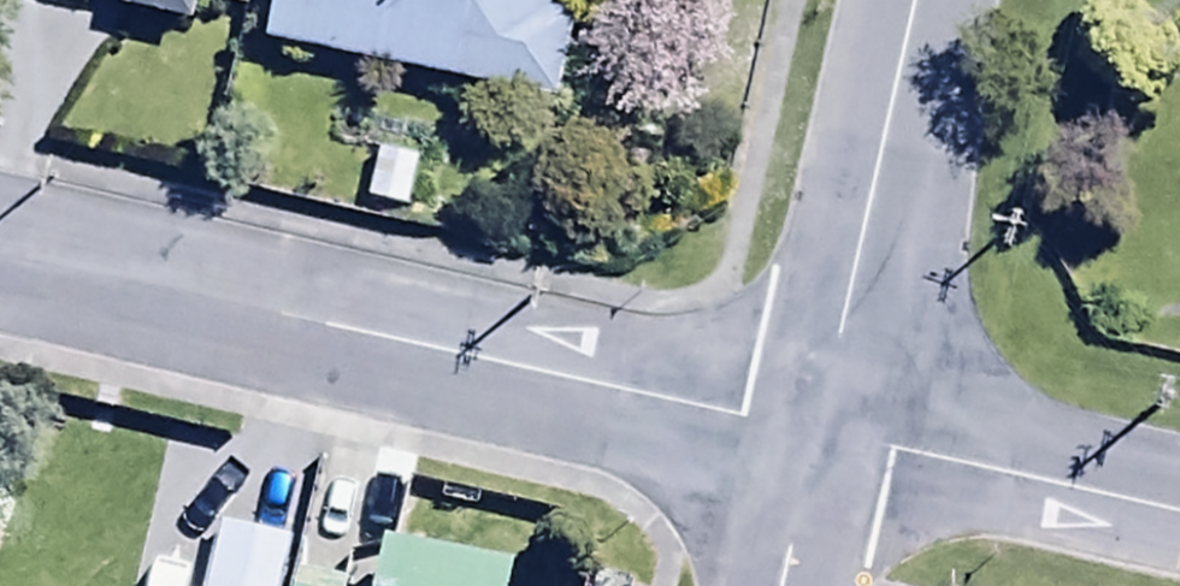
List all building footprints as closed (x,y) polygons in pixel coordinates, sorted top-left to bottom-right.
[(190,0),(110,0),(109,3),(187,18),(190,0)] [(253,26),(551,94),(570,8),(547,3),(548,0),(259,0),(253,26)] [(213,519),(199,585),(277,585),(287,534),(213,519)] [(380,531),(368,585),(500,585),(506,559),(380,531)] [(290,570),(286,585),(338,585),(339,581),(290,570)]
